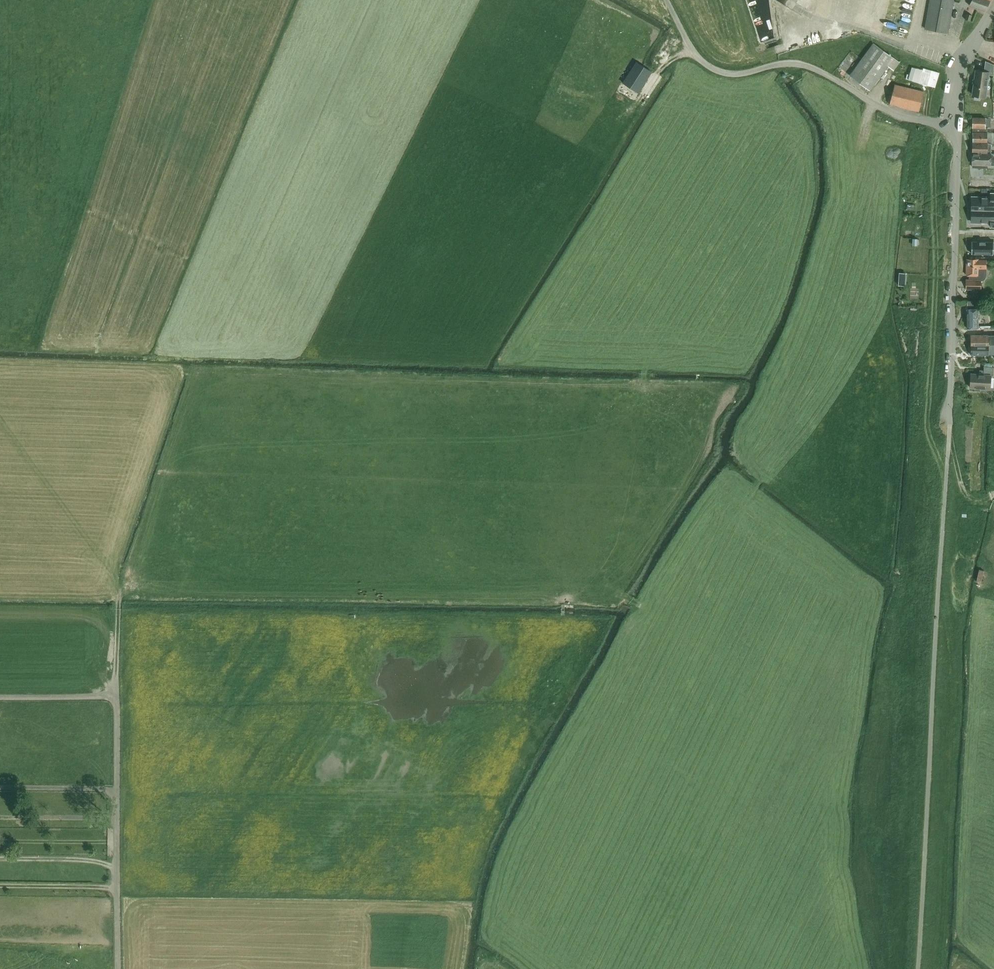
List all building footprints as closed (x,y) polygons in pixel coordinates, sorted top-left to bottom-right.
[(914,0),(888,0),(882,28),(907,34),(914,0)] [(925,29),(948,33),(953,0),(930,0),(925,29)] [(988,0),(971,0),(969,5),(985,11),(990,1),(988,0)] [(874,43),(861,60),(850,76),(870,91),(888,66),(893,70),(899,62),(874,43)] [(985,61),(984,72),(976,71),(972,95),(985,97),(988,74),(993,75),(993,66),(993,64),(985,61)] [(651,72),(636,62),(622,83),(638,93),(651,72)] [(908,80),(935,87),(939,73),(923,68),(923,70),(912,67),(908,80)] [(895,85),(890,104),(919,112),(924,92),(895,85)] [(973,118),(973,120),(972,143),(987,143),(987,127),(985,127),(985,118),(973,118)] [(883,120),(880,124),(888,128),(887,131),(906,141),(910,134),(883,120)] [(972,143),(972,152),(987,152),(991,153),(991,143),(987,143),(972,143)] [(972,165),(987,165),(987,176),(993,176),(993,153),(991,153),(987,152),(972,152),(972,165)] [(993,210),(993,193),(991,193),(991,198),(972,198),(972,210),(993,210)] [(972,210),(972,222),(990,222),(990,227),(993,227),(993,210),(972,210)] [(971,239),(986,238),(986,229),(971,230),(971,239)] [(971,242),(971,254),(993,254),(993,242),(971,242)] [(966,260),(966,276),(970,276),(970,280),(966,280),(966,289),(980,289),(980,280),(983,278),(985,276),(985,260),(978,260),(966,260)] [(984,301),(981,301),(967,302),(967,309),(967,329),(978,328),(978,309),(982,309),(985,309),(984,301)] [(971,345),(993,345),(993,335),(970,335),(971,345)] [(971,345),(971,355),(993,355),(993,359),(993,345),(971,345)] [(979,374),(977,374),(971,374),(970,388),(990,389),(991,375),(993,376),(993,367),(992,367),(992,364),(984,363),(984,370),(980,370),(979,374)]
